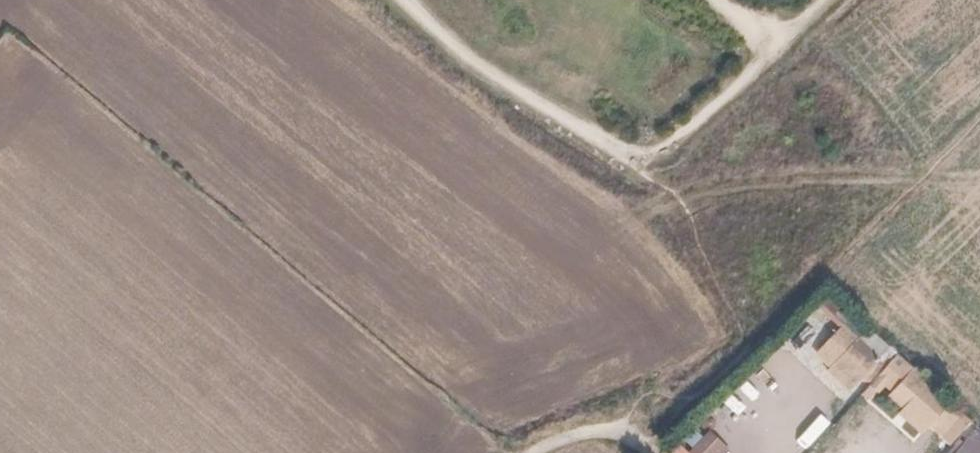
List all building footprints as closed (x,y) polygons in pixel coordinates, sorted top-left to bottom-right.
[(840,317),(821,300),(806,314),(827,330),(840,317)] [(875,362),(854,337),(826,366),(852,388),(875,362)] [(910,369),(894,355),(848,402),(859,411),(881,389),(888,394),(884,397),(899,411),(894,419),(918,439),(927,434),(942,449),(964,423),(907,372),(910,369)] [(973,428),(951,452),(979,452),(979,436),(973,428)] [(687,451),(689,452),(728,452),(729,452),(707,431),(687,451)]
